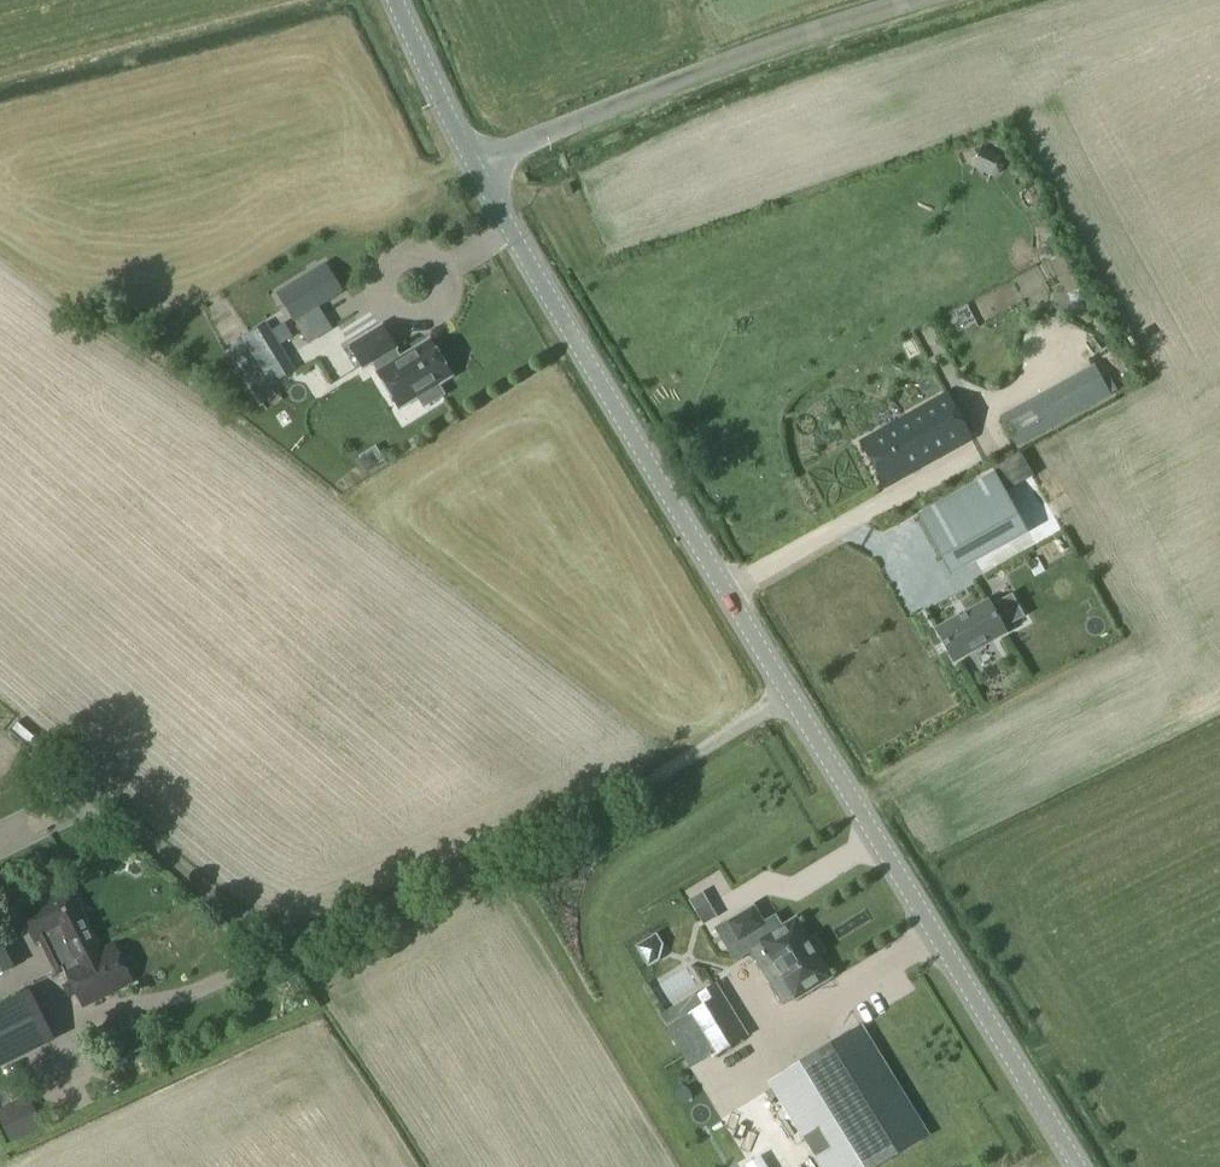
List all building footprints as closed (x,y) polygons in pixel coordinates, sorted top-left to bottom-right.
[(322,291),(344,277),(328,250),(283,277),(313,327),(335,313),(322,291)] [(381,325),(350,344),(363,366),(374,360),(380,369),(377,371),(399,407),(418,395),(423,404),(442,393),(436,384),(451,375),(429,339),(394,360),(389,351),(395,347),(381,325)] [(285,359),(266,328),(240,343),(259,374),(285,359)] [(947,396),(860,444),(886,491),(973,443),(947,396)] [(1043,430),(1028,401),(1000,417),(1016,445),(1043,430)] [(1055,484),(1085,472),(1064,424),(1034,437),(1055,484)] [(1019,517),(994,473),(916,516),(940,560),(1019,517)] [(1005,628),(1023,618),(1010,595),(993,605),(991,601),(936,631),(953,661),(1007,631),(1005,628)] [(79,912),(81,911),(72,892),(69,894),(67,889),(20,912),(33,938),(57,926),(74,960),(61,966),(82,1009),(133,983),(113,944),(98,951),(79,912)] [(709,910),(696,918),(703,930),(716,923),(709,910)] [(737,963),(753,954),(782,1003),(793,996),(795,1000),(830,979),(795,922),(781,931),(774,921),(763,928),(752,910),(718,932),(737,963)] [(646,938),(630,948),(639,962),(655,953),(646,938)] [(16,970),(0,940),(0,978),(16,970)] [(705,1007),(689,1017),(713,1058),(751,1035),(719,985),(699,997),(705,1007)] [(0,1009),(0,1061),(49,1035),(28,994),(0,1009)] [(773,1089),(821,1166),(877,1166),(926,1137),(863,1034),(773,1089)] [(26,1100),(0,1113),(0,1125),(5,1136),(10,1147),(41,1131),(36,1120),(26,1100)]
